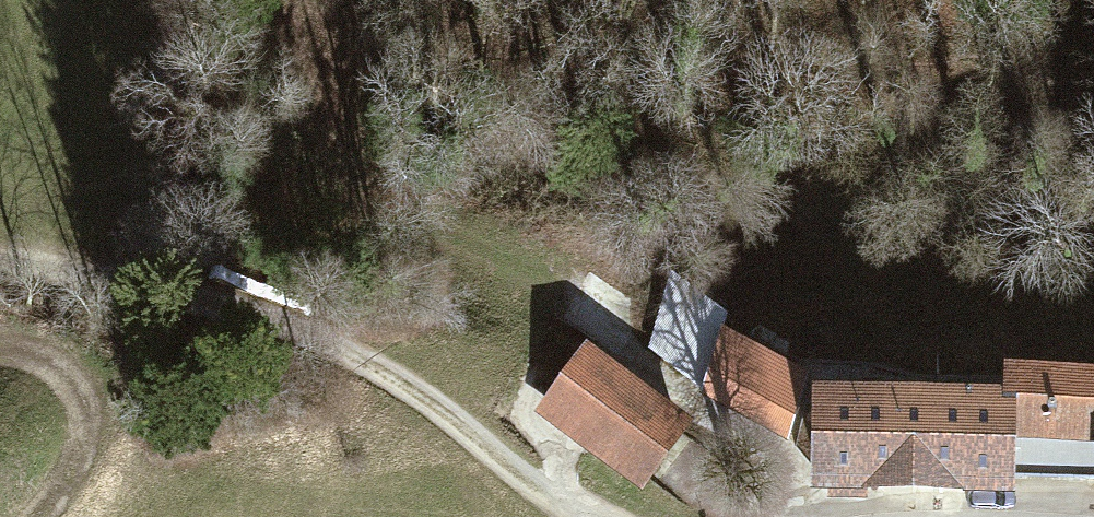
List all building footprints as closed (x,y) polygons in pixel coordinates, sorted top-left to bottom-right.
[(803,371),(716,327),(696,393),(785,438),(803,371)] [(531,415),(636,493),(689,423),(584,345),(531,415)] [(879,383),(874,487),(912,488),(1006,492),(1008,438),(1093,441),(1093,367),(998,364),(997,388),(879,383)] [(840,485),(874,487),(879,383),(806,380),(801,484),(840,485)]
